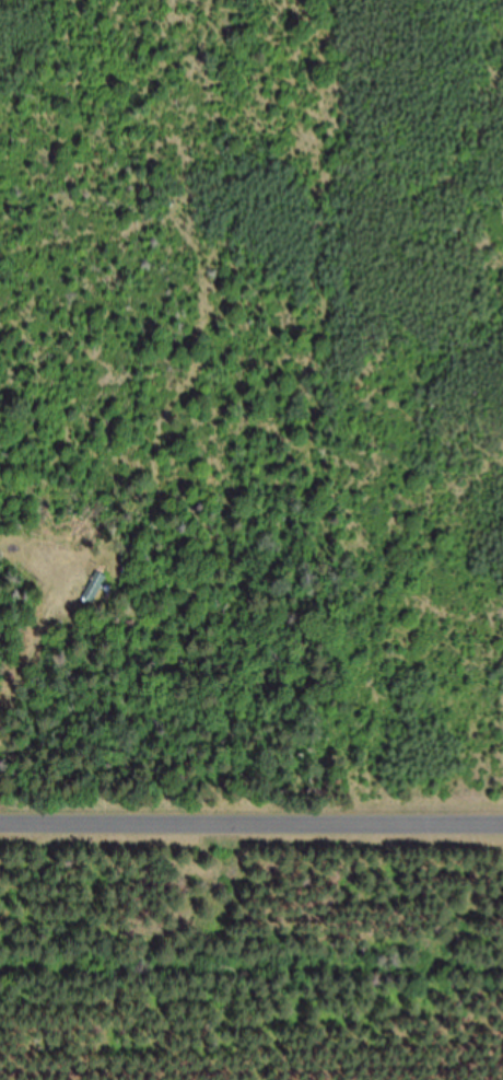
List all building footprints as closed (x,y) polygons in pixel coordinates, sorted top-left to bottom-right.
[(100,591),(107,578),(98,573),(91,586),(100,591)]
